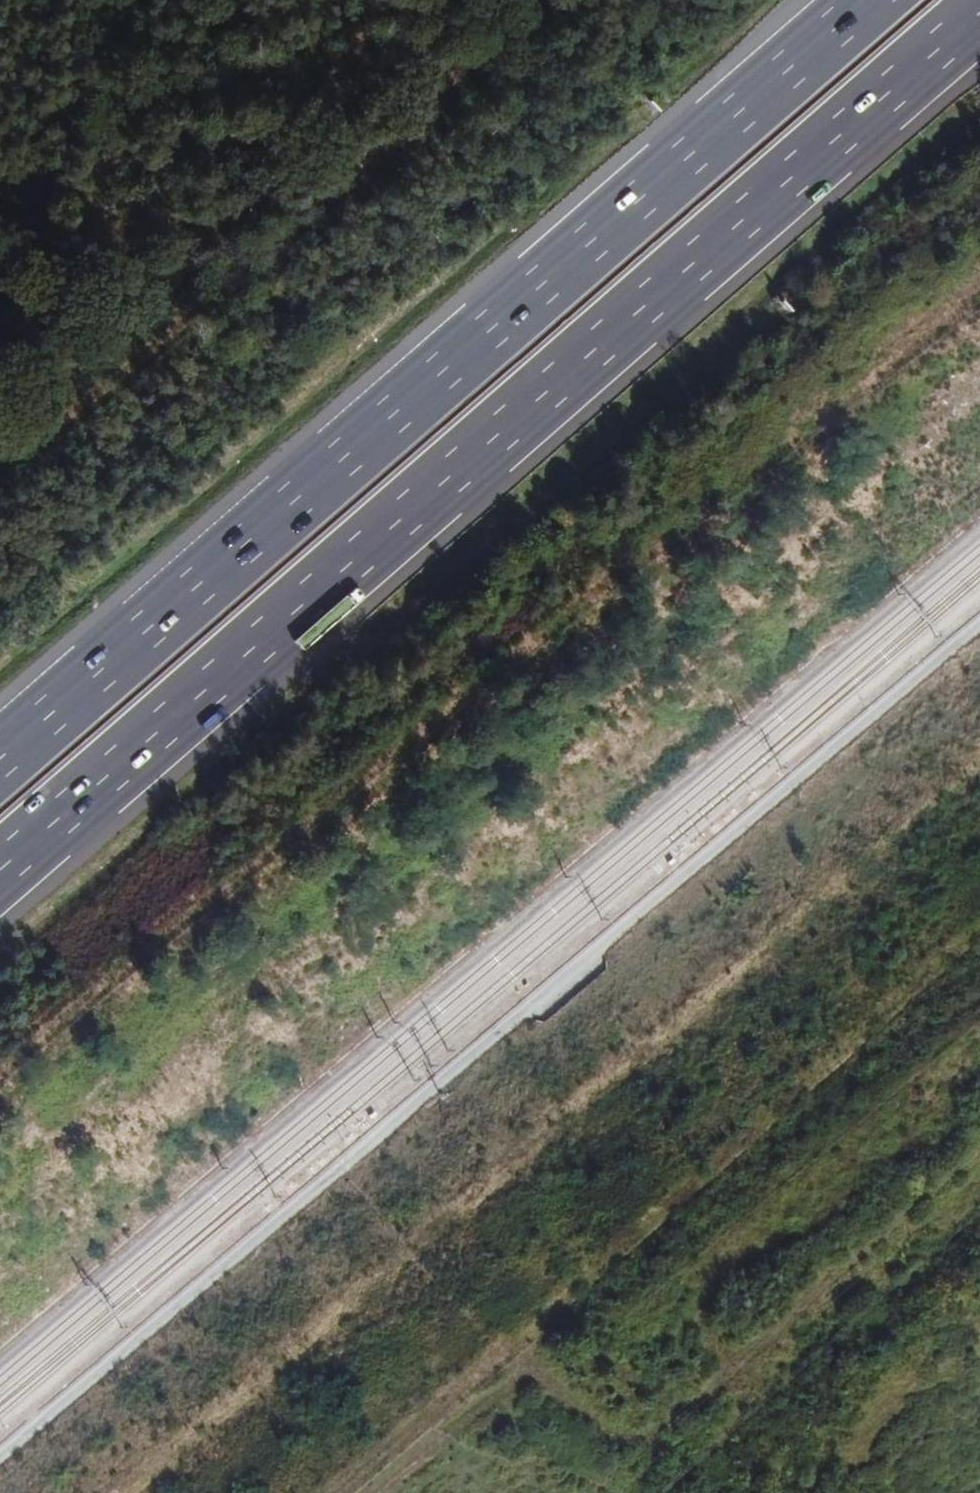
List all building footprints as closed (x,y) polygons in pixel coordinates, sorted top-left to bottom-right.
[(637,93),(630,100),(646,117),(653,110),(637,93)] [(778,297),(771,304),(783,315),(790,308),(778,297)]
